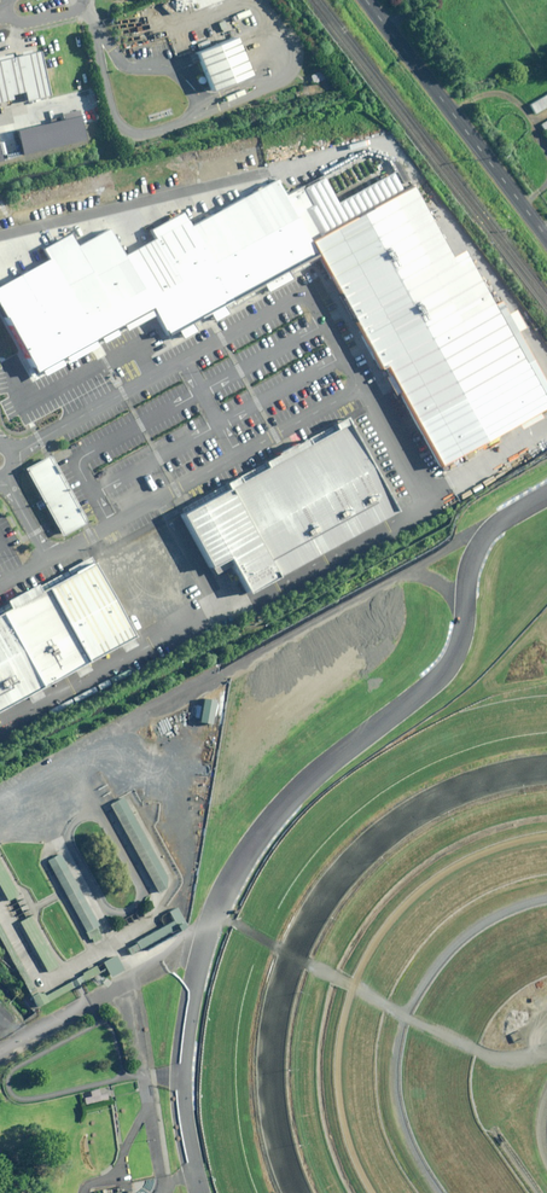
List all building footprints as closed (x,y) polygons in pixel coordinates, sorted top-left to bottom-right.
[(233,33),(194,49),(210,86),(248,71),(233,33)] [(24,90),(26,96),(48,90),(36,44),(0,53),(0,96),(24,90)] [(525,110),(530,118),(546,109),(546,97),(525,110)] [(21,131),(26,155),(87,142),(82,118),(21,131)] [(535,129),(546,150),(546,122),(535,129)] [(283,194),(276,180),(183,224),(174,210),(142,225),(146,238),(115,252),(103,228),(75,242),(69,228),(46,241),(52,252),(0,280),(0,303),(37,371),(150,306),(167,335),(208,313),(318,254),(381,370),(387,367),(438,465),(546,407),(546,398),(461,247),(447,255),(403,180),(390,158),(365,152),(283,194)] [(246,589),(396,508),(350,422),(347,416),(284,450),(191,500),(183,504),(178,507),(208,564),(227,554),(246,589)] [(83,522),(47,457),(46,458),(24,469),(61,535),(83,522)] [(135,636),(95,562),(0,614),(0,711),(135,636)] [(216,700),(203,698),(199,722),(212,724),(216,700)] [(116,795),(102,803),(151,892),(161,876),(116,795)] [(93,925),(53,853),(41,860),(80,932),(93,925)] [(2,899),(13,893),(0,870),(0,896),(2,899)] [(136,954),(173,934),(174,935),(180,932),(169,913),(163,917),(168,925),(131,946),(136,954)] [(25,915),(14,921),(41,970),(52,964),(25,915)] [(24,998),(31,994),(0,937),(0,955),(24,998)] [(111,960),(98,967),(106,983),(120,976),(111,960)] [(78,981),(71,985),(73,990),(95,978),(93,975),(91,971),(76,979),(78,981)]
